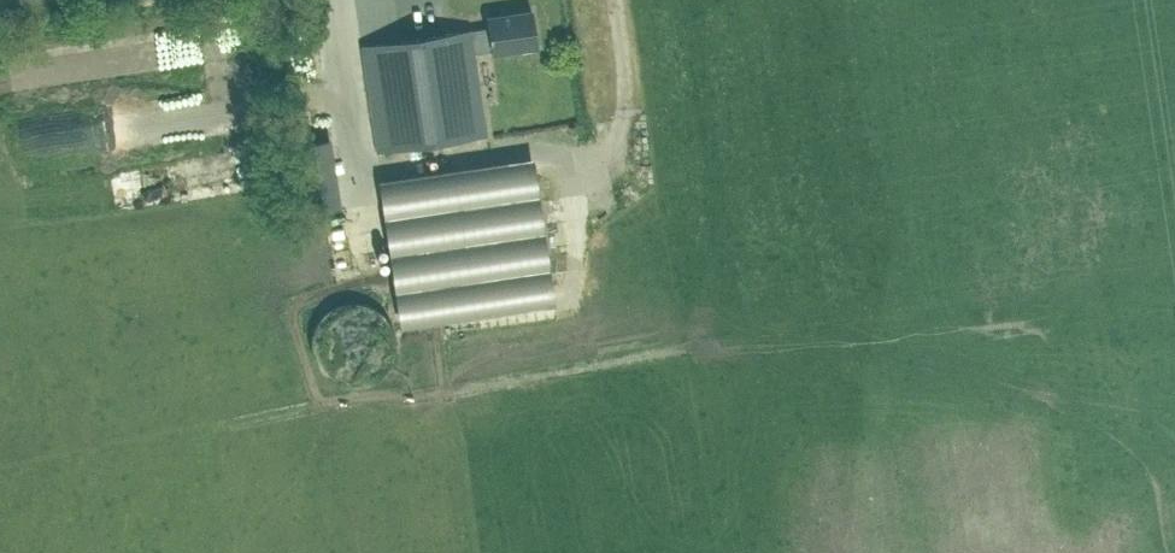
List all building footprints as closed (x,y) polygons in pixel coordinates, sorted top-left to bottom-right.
[(536,46),(531,11),(486,18),(488,28),(470,30),(470,29),(360,46),(376,151),(486,135),(473,53),(491,50),(492,52),(536,46)] [(309,53),(312,68),(329,65),(326,50),(309,53)] [(211,96),(161,98),(162,116),(211,114),(211,96)] [(339,208),(329,140),(293,145),(303,213),(339,208)] [(382,192),(400,310),(551,288),(533,169),(382,192)]
